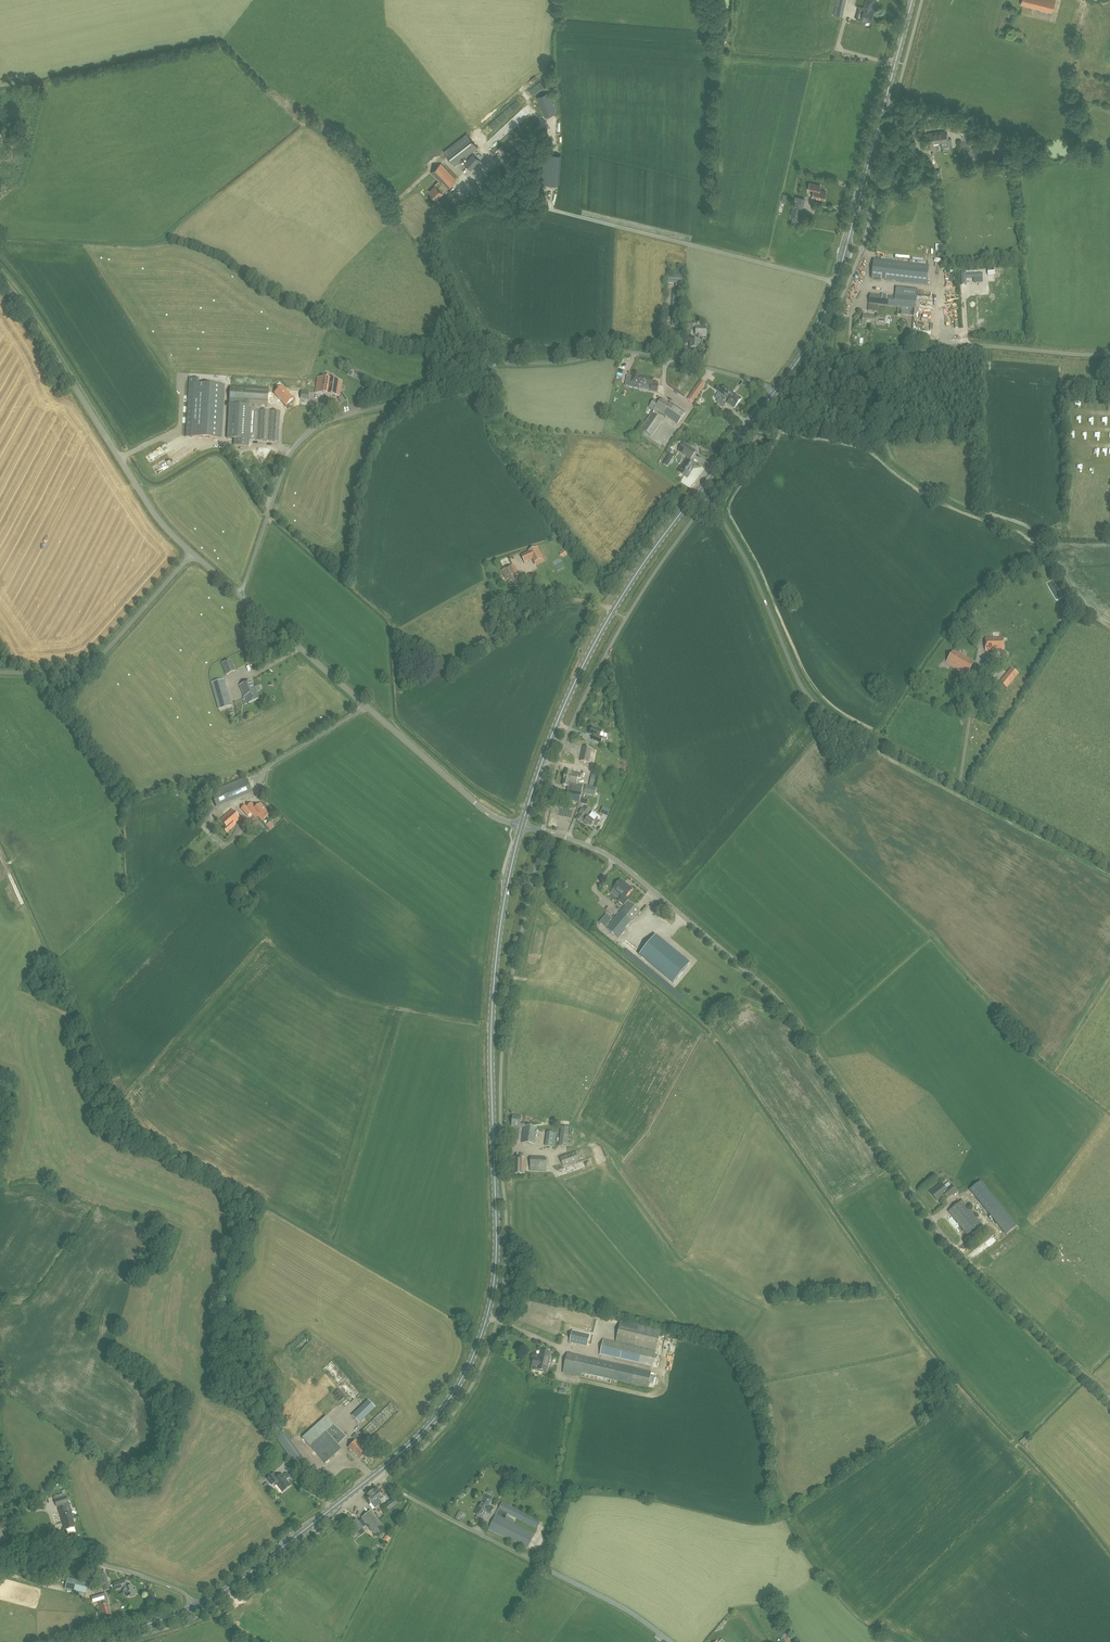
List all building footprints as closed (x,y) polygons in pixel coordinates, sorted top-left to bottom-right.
[(833,15),(842,17),(846,0),(836,0),(833,15)] [(864,9),(871,11),(873,0),(866,0),(864,9)] [(1055,0),(1022,0),(1021,4),(1052,12),(1055,0)] [(1086,36),(1090,37),(1097,8),(1093,8),(1086,36)] [(871,11),(864,9),(861,20),(867,22),(867,20),(871,21),(874,12),(871,11)] [(1033,50),(1061,56),(1062,48),(1034,42),(1033,50)] [(536,97),(544,118),(557,113),(549,92),(536,97)] [(953,130),(966,128),(965,121),(952,123),(953,130)] [(947,141),(947,139),(949,139),(948,133),(947,133),(946,133),(946,131),(937,132),(938,142),(947,141)] [(929,143),(938,142),(937,132),(928,133),(929,143)] [(443,152),(454,166),(478,148),(466,133),(443,152)] [(471,170),(475,166),(480,161),(472,154),(468,159),(468,160),(464,164),(471,170)] [(559,185),(561,155),(544,154),(541,184),(559,185)] [(441,163),(431,172),(447,187),(447,188),(456,179),(441,163)] [(941,170),(934,170),(936,182),(942,181),(941,170)] [(429,192),(437,199),(443,193),(442,191),(447,187),(440,182),(429,192)] [(824,200),(826,191),(819,190),(820,185),(810,183),(808,190),(814,191),(812,197),(824,200)] [(798,224),(805,199),(798,197),(792,222),(798,224)] [(872,278),(927,284),(929,265),(874,259),(872,278)] [(676,284),(676,287),(683,287),(684,273),(667,272),(666,283),(676,284)] [(966,272),(961,272),(962,285),(967,285),(966,277),(967,277),(967,278),(983,277),(982,273),(967,274),(967,275),(966,275),(966,272)] [(902,287),(896,286),(895,295),(916,297),(917,288),(902,287)] [(895,296),(870,294),(869,303),(871,303),(878,304),(915,309),(916,297),(895,295),(895,296)] [(951,299),(946,299),(946,304),(951,304),(951,309),(956,309),(956,303),(951,303),(951,299)] [(878,304),(871,303),(869,303),(868,310),(878,312),(878,304)] [(885,325),(886,315),(880,314),(880,316),(877,316),(877,315),(869,314),(869,316),(863,316),(863,320),(860,320),(859,324),(862,325),(873,326),(874,322),(876,322),(876,324),(885,325)] [(697,335),(697,337),(701,337),(701,335),(707,335),(707,327),(696,326),(696,335),(697,335)] [(701,340),(701,337),(697,337),(697,340),(690,339),(690,347),(700,348),(701,340)] [(652,387),(651,391),(657,392),(659,385),(652,384),(654,378),(641,376),(641,373),(633,371),(630,383),(652,387)] [(189,377),(186,437),(222,439),(225,385),(199,383),(199,378),(189,377)] [(341,381),(318,378),(315,392),(339,396),(341,381)] [(693,402),(706,384),(701,380),(688,399),(693,402)] [(284,385),(275,392),(286,406),(294,399),(284,385)] [(723,400),(731,390),(725,385),(722,389),(718,386),(715,390),(719,393),(716,396),(716,399),(718,400),(720,398),(723,400)] [(230,386),(229,404),(249,405),(249,403),(267,404),(268,388),(230,386)] [(368,393),(363,389),(358,397),(362,400),(368,393)] [(742,399),(731,390),(726,397),(729,400),(728,402),(734,408),(742,399)] [(649,406),(661,415),(666,418),(667,417),(678,424),(686,413),(670,402),(669,404),(662,398),(659,403),(654,399),(649,406)] [(720,398),(718,400),(717,401),(724,407),(727,403),(720,398)] [(229,404),(227,439),(234,439),(234,446),(249,447),(249,440),(247,440),(248,410),(249,405),(229,404)] [(248,410),(247,440),(249,440),(258,440),(260,410),(248,410)] [(260,410),(258,440),(268,441),(270,411),(260,410)] [(270,411),(268,441),(278,442),(280,411),(270,411)] [(648,441),(651,437),(663,421),(652,413),(640,429),(643,432),(640,436),(648,441)] [(687,478),(695,465),(689,461),(691,459),(696,451),(691,448),(684,444),(679,451),(688,457),(686,459),(678,472),(687,478)] [(522,555),(525,563),(533,559),(535,564),(542,560),(536,547),(529,551),(529,552),(522,555)] [(520,581),(518,575),(514,565),(502,571),(507,581),(507,580),(510,586),(520,581)] [(986,638),(986,651),(1004,650),(1003,637),(986,638)] [(967,674),(974,662),(954,650),(947,662),(967,674)] [(231,659),(222,663),(227,674),(236,670),(231,659)] [(1010,683),(1011,684),(1019,674),(1011,668),(1000,682),(1007,687),(1010,683)] [(244,694),(255,689),(251,680),(240,685),(244,694)] [(223,701),(229,699),(226,690),(220,692),(217,681),(211,683),(219,710),(225,708),(223,701)] [(255,689),(244,694),(245,696),(244,697),(245,699),(243,700),(245,705),(259,698),(255,689)] [(224,721),(225,725),(236,723),(234,712),(229,713),(231,720),(224,721)] [(590,734),(594,736),(595,737),(594,740),(601,743),(603,737),(600,736),(603,731),(599,729),(598,730),(593,728),(592,730),(591,730),(590,732),(590,733),(590,734)] [(589,763),(589,762),(592,748),(583,746),(580,761),(589,763)] [(572,771),(566,770),(562,785),(569,786),(567,799),(580,802),(583,786),(577,785),(578,778),(581,778),(582,774),(572,772),(572,771)] [(216,784),(210,786),(213,791),(210,792),(216,806),(229,801),(227,797),(250,788),(246,777),(218,789),(216,784)] [(595,788),(586,786),(584,794),(593,795),(595,788)] [(262,820),(270,814),(260,803),(256,808),(252,803),(246,808),(246,807),(243,810),(248,815),(251,813),(256,818),(258,816),(262,820)] [(213,807),(211,806),(207,805),(203,816),(209,817),(213,807)] [(609,817),(613,811),(603,805),(601,809),(604,811),(603,813),(609,817)] [(590,810),(586,807),(584,810),(583,809),(579,813),(580,814),(577,818),(581,822),(582,821),(584,823),(585,822),(591,815),(588,813),(590,810)] [(234,824),(240,818),(232,809),(220,819),(226,826),(223,828),(227,832),(235,825),(234,824)] [(591,815),(585,822),(591,827),(594,824),(597,826),(600,822),(597,819),(599,817),(596,815),(594,817),(591,815)] [(216,863),(220,869),(241,853),(237,848),(216,863)] [(620,888),(625,883),(621,879),(613,889),(622,896),(623,894),(622,893),(624,891),(620,888)] [(633,889),(625,883),(620,888),(624,891),(622,893),(623,894),(622,896),(618,900),(624,905),(629,899),(626,897),(633,889)] [(607,928),(619,938),(626,929),(625,928),(631,921),(632,922),(640,912),(628,902),(607,928)] [(605,927),(612,919),(606,914),(600,922),(605,927)] [(654,937),(640,955),(673,983),(688,966),(654,937)] [(522,1116),(513,1115),(512,1125),(524,1127),(525,1125),(525,1123),(521,1123),(522,1116)] [(537,1127),(525,1125),(522,1142),(535,1144),(537,1127)] [(561,1126),(559,1146),(567,1147),(569,1128),(561,1126)] [(557,1133),(547,1131),(545,1146),(552,1147),(555,1147),(557,1133)] [(576,1151),(575,1151),(560,1157),(563,1166),(579,1160),(576,1151)] [(524,1173),(525,1157),(513,1157),(512,1173),(524,1173)] [(546,1172),(547,1157),(531,1157),(530,1171),(546,1172)] [(942,1183),(930,1192),(937,1201),(945,1195),(947,1198),(957,1191),(952,1185),(946,1189),(942,1183)] [(983,1183),(972,1192),(1003,1229),(1014,1220),(983,1183)] [(963,1200),(949,1211),(948,1211),(967,1234),(981,1223),(963,1200)] [(661,1330),(621,1321),(616,1341),(656,1350),(661,1330)] [(590,1335),(573,1331),(570,1342),(587,1346),(590,1335)] [(600,1355),(653,1367),(656,1351),(604,1340),(600,1355)] [(551,1352),(541,1350),(539,1359),(549,1362),(551,1352)] [(613,1380),(648,1387),(652,1372),(568,1353),(563,1373),(612,1384),(613,1380)] [(549,1362),(539,1359),(539,1360),(533,1359),(532,1366),(537,1367),(537,1369),(547,1371),(549,1362)] [(344,1398),(338,1390),(333,1394),(339,1402),(344,1398)] [(359,1423),(375,1407),(368,1399),(352,1415),(359,1423)] [(370,1438),(399,1411),(391,1403),(362,1430),(370,1438)] [(326,1416),(302,1438),(325,1463),(341,1448),(338,1445),(347,1437),(335,1423),(333,1424),(326,1416)] [(284,1446),(289,1443),(290,1444),(293,1442),(286,1431),(278,1436),(284,1446)] [(1022,1441),(1026,1445),(1031,1441),(1027,1437),(1022,1441)] [(360,1458),(367,1451),(355,1440),(348,1447),(360,1458)] [(282,1492),(291,1485),(282,1474),(277,1477),(274,1473),(267,1478),(272,1484),(275,1482),(282,1492)] [(370,1491),(380,1504),(382,1502),(379,1498),(382,1496),(380,1493),(375,1487),(370,1491)] [(380,1504),(370,1491),(366,1494),(368,1496),(366,1498),(369,1502),(375,1508),(380,1504)] [(492,1498),(484,1493),(480,1500),(481,1501),(480,1504),(487,1508),(489,1505),(492,1498)] [(66,1496),(54,1499),(56,1507),(69,1503),(66,1496)] [(386,1514),(400,1503),(395,1497),(381,1508),(386,1514)] [(502,1502),(489,1529),(527,1549),(535,1534),(528,1531),(505,1520),(508,1514),(537,1529),(541,1521),(502,1502)] [(64,1525),(65,1529),(75,1527),(72,1518),(73,1518),(71,1512),(68,1513),(65,1504),(59,1506),(60,1512),(63,1522),(64,1522),(65,1525),(64,1525)] [(487,1508),(480,1504),(475,1513),(477,1515),(476,1517),(477,1518),(480,1520),(481,1520),(486,1511),(490,1514),(494,1507),(489,1505),(487,1508)] [(375,1535),(385,1528),(371,1510),(362,1518),(358,1522),(356,1519),(349,1525),(356,1533),(367,1524),(375,1535)] [(105,1590),(110,1589),(105,1573),(99,1575),(102,1584),(103,1584),(105,1590)] [(86,1593),(88,1582),(68,1577),(65,1588),(86,1593)] [(123,1588),(128,1587),(126,1579),(113,1583),(115,1590),(123,1588)] [(132,1586),(128,1587),(123,1588),(124,1593),(126,1592),(127,1596),(129,1596),(129,1597),(134,1596),(132,1586)] [(103,1616),(111,1613),(108,1603),(100,1605),(103,1616)]
